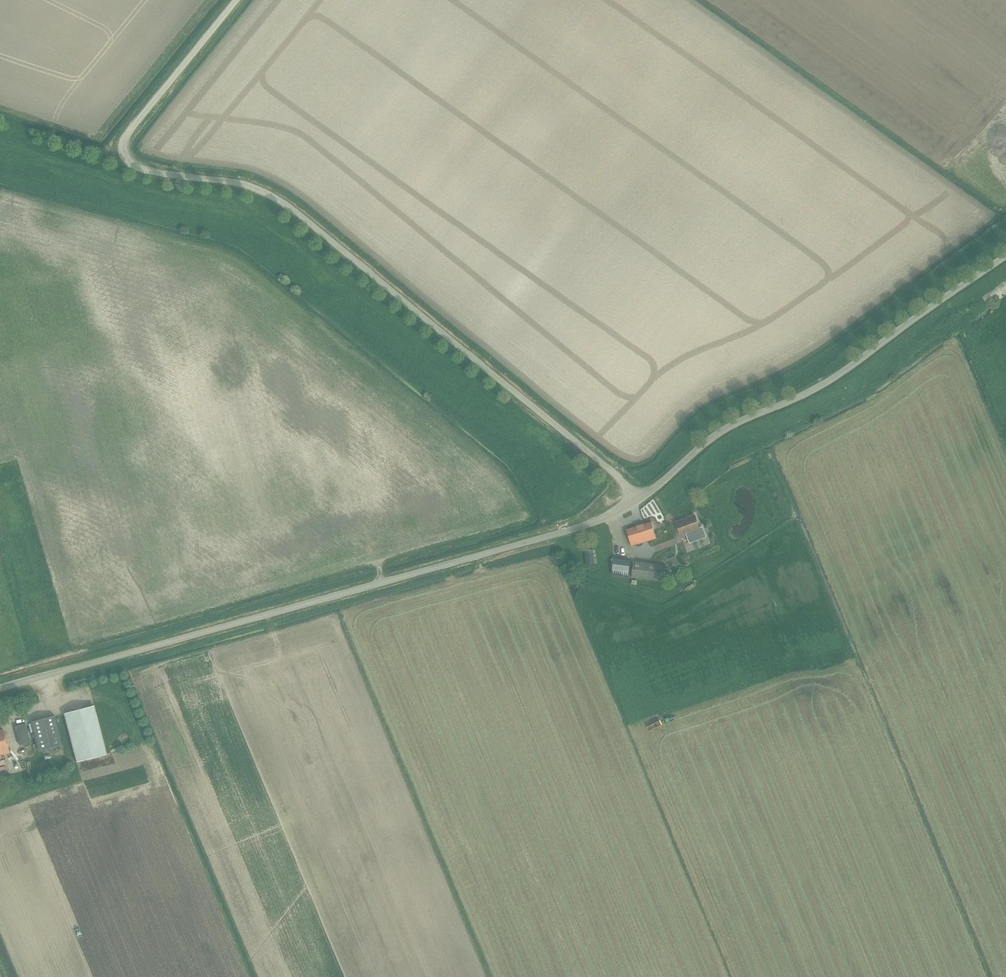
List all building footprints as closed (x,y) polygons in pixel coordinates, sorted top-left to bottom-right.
[(695,515),(676,522),(681,536),(686,534),(690,543),(706,537),(702,527),(700,528),(695,515)] [(632,546),(656,538),(652,522),(644,525),(644,524),(636,527),(627,531),(632,546)] [(594,564),(593,549),(584,550),(586,564),(594,564)] [(630,561),(614,559),(612,575),(628,577),(630,561)] [(666,565),(633,561),(631,578),(664,582),(666,565)] [(64,713),(77,762),(106,754),(93,706),(64,713)] [(31,722),(38,752),(62,745),(54,716),(31,722)] [(21,745),(31,742),(25,723),(15,726),(21,745)] [(11,752),(4,729),(0,730),(0,755),(11,752)]
